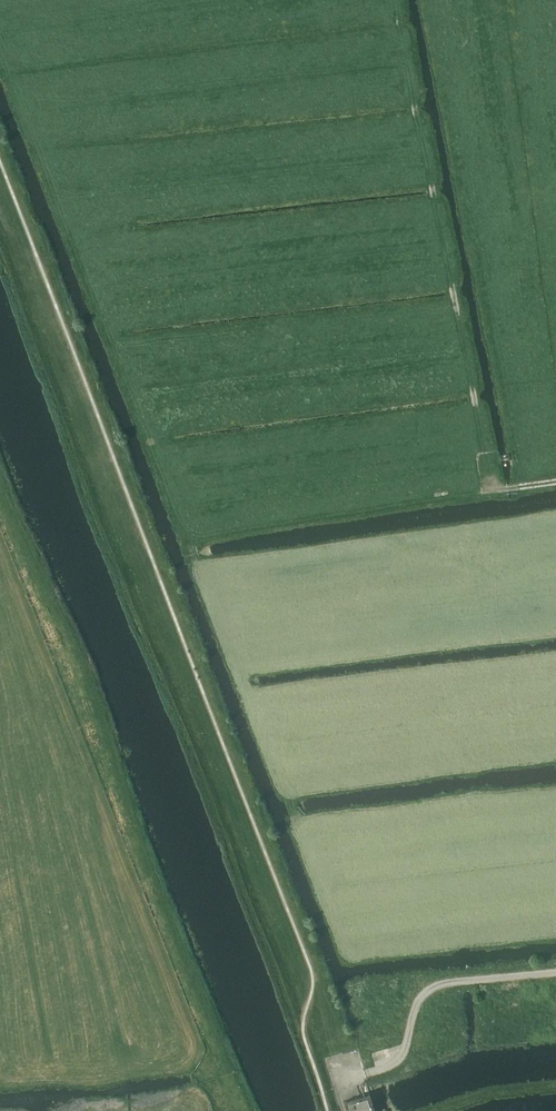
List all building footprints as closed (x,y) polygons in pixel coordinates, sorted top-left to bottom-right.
[(345,1103),(347,1110),(374,1110),(369,1095),(345,1103)]
